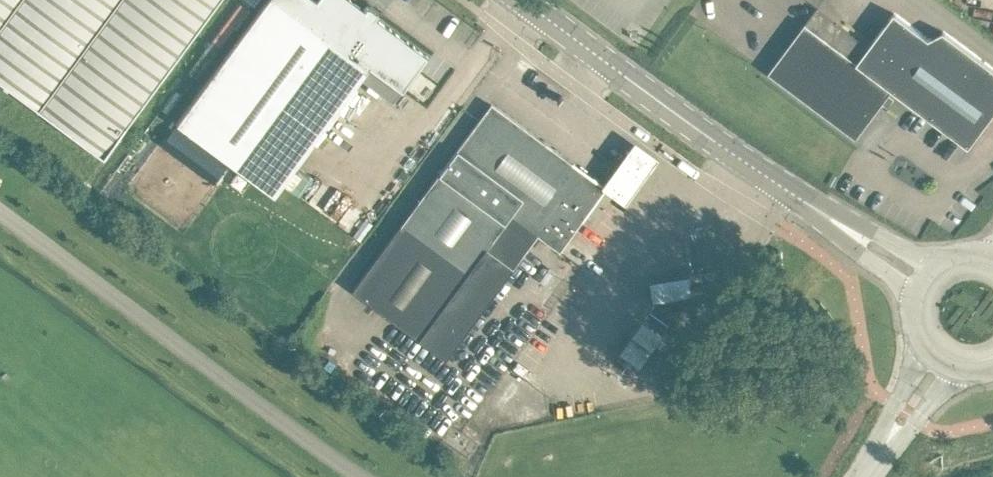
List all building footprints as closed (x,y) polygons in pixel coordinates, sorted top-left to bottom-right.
[(118,0),(17,0),(0,23),(0,79),(38,107),(118,0)] [(17,0),(0,0),(0,23),(17,0)] [(218,0),(118,0),(38,107),(103,155),(218,0)] [(176,121),(272,194),(281,182),(359,77),(392,102),(402,89),(414,72),(427,55),(375,18),(378,14),(367,5),(364,9),(352,0),(316,0),(304,16),(283,0),(266,0),(260,8),(176,121)] [(944,31),(930,38),(895,13),(869,47),(817,8),(769,72),(857,138),(893,90),(970,148),(992,116),(992,68),(944,31)] [(558,250),(593,203),(605,187),(491,103),(439,173),(437,172),(351,288),(445,357),(537,234),(558,250)] [(657,155),(634,138),(622,155),(601,183),(625,200),(645,173),(657,155)] [(691,295),(688,275),(648,282),(652,302),(691,295)] [(671,316),(652,302),(640,318),(660,333),(671,316)]
